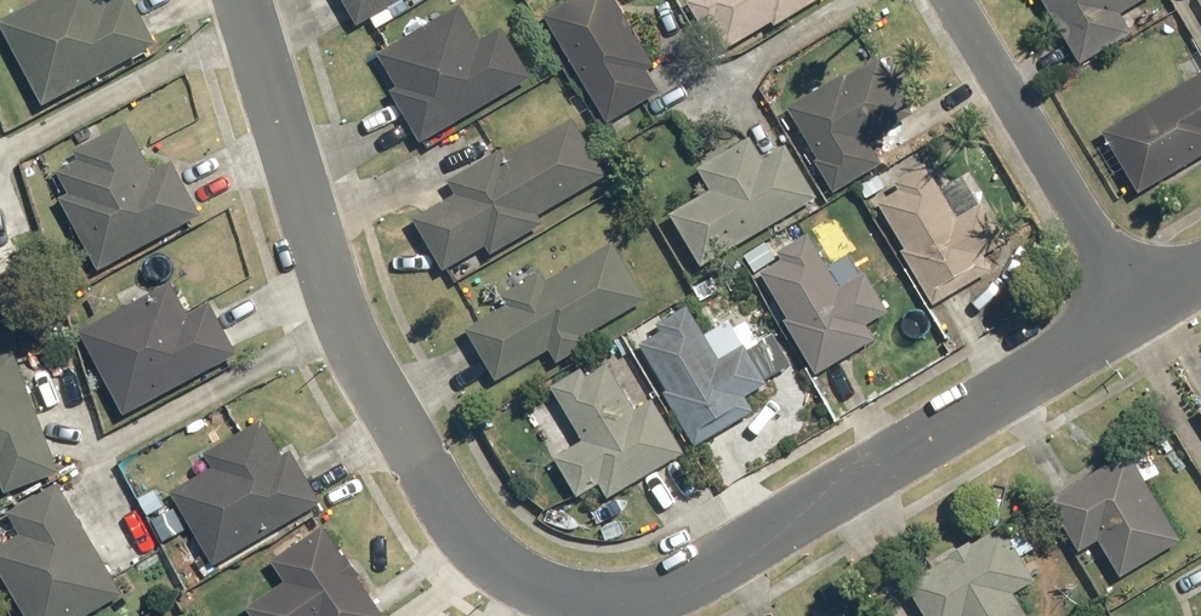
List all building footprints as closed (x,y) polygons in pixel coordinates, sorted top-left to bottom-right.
[(48,105),(162,44),(138,0),(117,0),(111,3),(110,0),(42,0),(2,21),(48,105)] [(362,24),(404,0),(348,0),(362,24)] [(550,13),(612,121),(665,91),(652,70),(660,65),(622,0),(572,0),(550,13)] [(724,53),(777,21),(780,25),(822,0),(692,0),(724,53)] [(1085,62),(1137,32),(1125,12),(1146,0),(1049,0),(1085,62)] [(394,90),(424,142),(536,77),(507,26),(485,39),(465,3),(382,51),(402,85),(394,90)] [(884,53),(793,106),(824,158),(820,160),(838,192),(887,163),(874,140),(919,113),(884,53)] [(1144,191),(1200,158),(1200,75),(1108,130),(1144,191)] [(417,218),(448,270),(491,245),(496,254),(549,223),(544,214),(611,175),(577,118),(510,157),(505,149),(452,179),(460,193),(417,218)] [(62,198),(102,270),(206,214),(176,161),(158,171),(131,122),(79,150),(84,158),(62,170),(74,192),(62,198)] [(675,212),(707,266),(823,197),(791,144),(768,158),(755,136),(703,168),(715,188),(675,212)] [(905,250),(938,305),(998,269),(990,255),(1011,242),(987,202),(963,216),(930,162),(899,181),(903,189),(882,202),(909,247),(905,250)] [(787,258),(765,272),(793,317),(788,320),(821,374),(880,339),(872,324),(894,311),(870,272),(846,287),(813,233),(783,251),(787,258)] [(470,328),(501,381),(554,350),(562,363),(595,343),(590,335),(652,299),(617,241),(550,281),(545,273),(507,296),(512,304),(470,328)] [(83,331),(129,414),(243,353),(215,301),(193,313),(175,281),(83,331)] [(666,331),(645,343),(672,389),(668,391),(699,446),(759,411),(750,396),(773,383),(770,379),(795,365),(776,332),(763,340),(751,320),(738,327),(734,319),(709,334),(692,304),(661,322),(666,331)] [(19,351),(0,358),(0,470),(1,470),(9,492),(64,472),(19,351)] [(559,456),(583,496),(604,484),(613,497),(690,452),(658,399),(639,409),(612,363),(591,376),(586,368),(556,386),(588,440),(559,456)] [(175,491),(219,565),(326,501),(295,449),(287,454),(266,419),(210,452),(218,466),(175,491)] [(1132,450),(1053,499),(1084,550),(1103,539),(1126,576),(1187,539),(1132,450)] [(63,482),(12,512),(25,533),(0,547),(0,562),(32,615),(91,615),(129,594),(63,482)] [(328,525),(276,559),(290,581),(252,606),(258,615),(389,615),(363,576),(366,574),(351,552),(348,554),(328,525)] [(911,582),(930,615),(1033,615),(1019,591),(1040,580),(1008,525),(977,543),(975,540),(952,554),(954,557),(911,582)]
